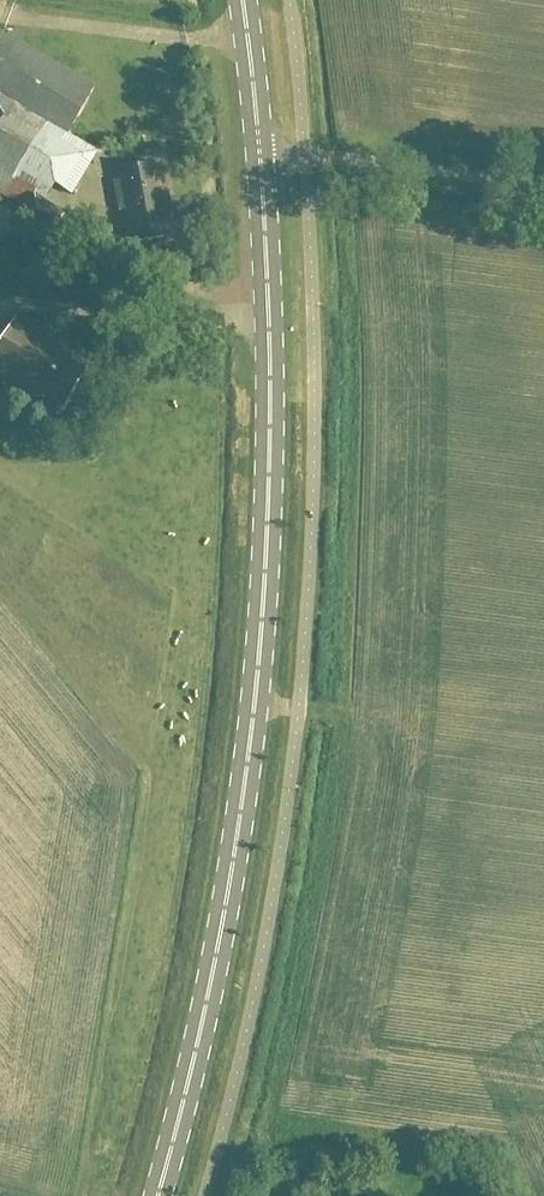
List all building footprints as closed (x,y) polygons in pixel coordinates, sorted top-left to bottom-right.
[(88,228),(45,203),(54,187),(70,197),(95,154),(67,137),(94,90),(0,35),(0,194),(26,210),(20,221),(74,252),(88,228)] [(119,210),(169,201),(163,164),(112,173),(119,210)] [(169,201),(119,210),(126,247),(176,238),(169,201)] [(31,272),(54,283),(61,268),(39,257),(31,272)] [(91,363),(16,319),(0,347),(0,376),(62,413),(91,363)]
